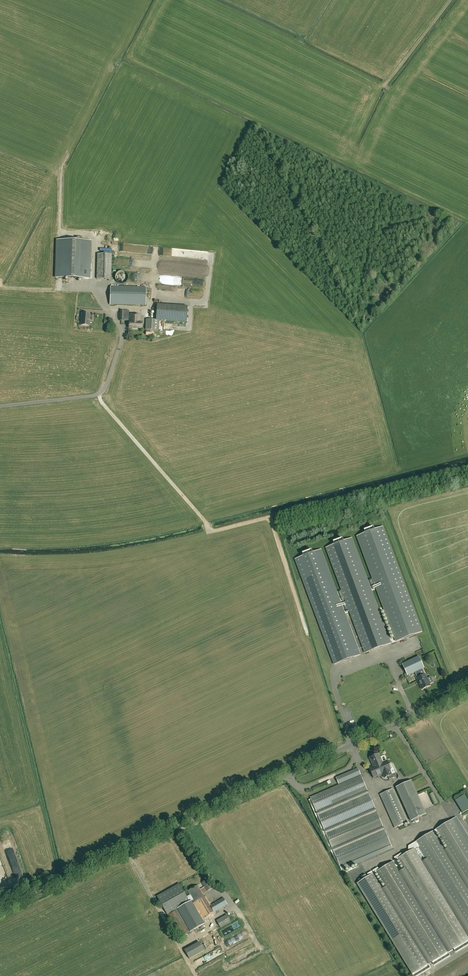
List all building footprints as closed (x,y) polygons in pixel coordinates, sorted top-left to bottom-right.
[(92,241),(59,239),(57,277),(91,279),(92,241)] [(192,259),(210,261),(211,252),(193,250),(192,259)] [(111,279),(112,254),(98,254),(97,279),(111,279)] [(118,272),(117,273),(116,274),(116,275),(115,277),(115,278),(116,280),(116,281),(118,283),(119,283),(121,284),(122,284),(124,284),(125,283),(127,282),(128,280),(128,279),(128,278),(128,276),(127,274),(126,273),(125,272),(124,271),(122,271),(121,271),(120,271),(118,272)] [(146,289),(110,288),(110,303),(145,304),(146,289)] [(146,319),(146,329),(158,330),(159,320),(186,322),(188,307),(157,304),(156,320),(146,319)] [(129,321),(129,311),(120,310),(120,320),(129,321)] [(89,313),(81,313),(80,325),(89,325),(89,313)] [(129,328),(142,329),(142,323),(140,323),(140,314),(129,314),(129,328)] [(383,528),(357,537),(396,643),(423,633),(383,528)] [(352,539),(326,549),(341,589),(345,601),(365,654),(391,645),(352,539)] [(360,655),(321,550),(313,553),(304,556),(295,559),(334,664),(360,655)] [(402,663),(407,675),(424,667),(418,655),(402,663)] [(431,677),(427,678),(425,674),(423,670),(416,673),(418,678),(417,678),(422,689),(430,686),(430,684),(433,682),(431,677)] [(387,761),(383,762),(379,753),(370,758),(374,766),(370,768),(374,777),(383,773),(385,778),(388,777),(389,779),(395,777),(393,774),(395,773),(394,768),(391,770),(387,761)] [(361,775),(310,797),(317,812),(368,790),(361,775)] [(412,780),(397,787),(412,821),(426,814),(412,780)] [(393,789),(380,794),(395,828),(408,822),(393,789)] [(427,810),(436,806),(429,789),(419,793),(421,798),(422,798),(427,810)] [(369,793),(318,815),(325,830),(376,808),(369,793)] [(377,811),(326,833),(333,849),(383,826),(377,811)] [(434,831),(436,834),(439,832),(467,881),(467,845),(453,819),(434,831)] [(385,829),(334,852),(341,867),(391,845),(385,829)] [(394,857),(396,861),(399,859),(457,954),(467,948),(467,936),(443,895),(445,894),(444,893),(442,894),(422,860),(425,858),(419,848),(420,847),(467,925),(467,888),(433,831),(408,846),(409,850),(409,851),(403,856),(401,853),(394,857)] [(448,952),(393,861),(380,869),(379,868),(378,869),(378,868),(373,871),(374,874),(377,872),(432,962),(448,952)] [(372,871),(367,874),(369,876),(357,883),(413,975),(421,975),(432,970),(372,871)] [(191,901),(193,900),(203,918),(213,913),(203,893),(212,888),(207,879),(202,882),(204,887),(200,889),(197,885),(187,890),(190,895),(187,897),(179,884),(157,896),(168,914),(178,908),(191,901)] [(214,911),(227,904),(223,897),(210,904),(214,911)] [(191,901),(178,908),(179,909),(191,931),(204,924),(201,919),(191,901)] [(191,931),(179,909),(168,915),(180,937),(191,931)] [(218,919),(221,926),(232,922),(229,914),(218,919)] [(204,936),(203,937),(202,938),(202,939),(201,941),(201,943),(202,945),(203,946),(204,947),(205,948),(207,949),(208,949),(210,949),(211,948),(213,947),(214,946),(215,945),(216,942),(216,940),(215,938),(214,937),(213,936),(211,935),(209,934),(208,934),(206,935),(204,936)] [(437,965),(451,957),(449,953),(435,962),(437,965)]
